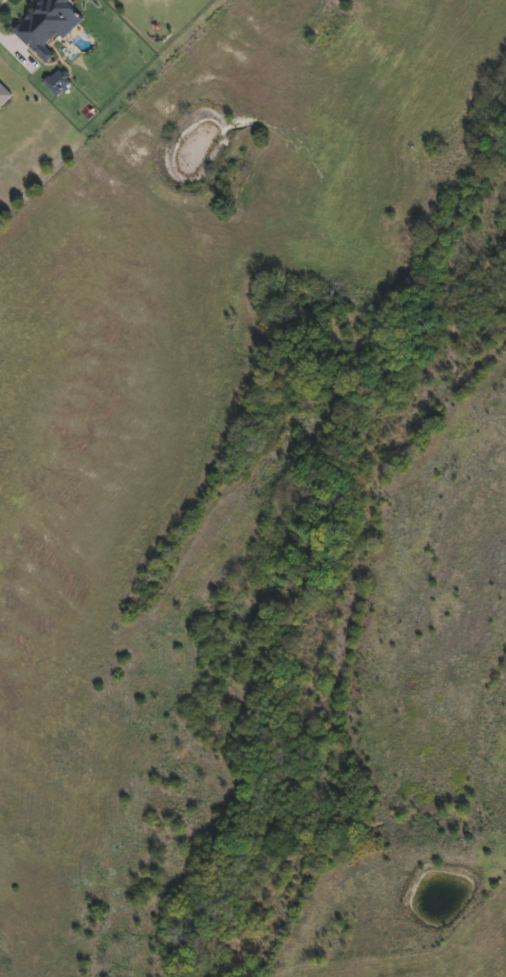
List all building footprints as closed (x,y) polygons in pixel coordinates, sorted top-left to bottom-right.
[(14,33),(47,0),(67,0),(80,12),(46,47),(55,57),(47,65),(14,33)] [(48,83),(61,72),(71,84),(58,95),(48,83)]
